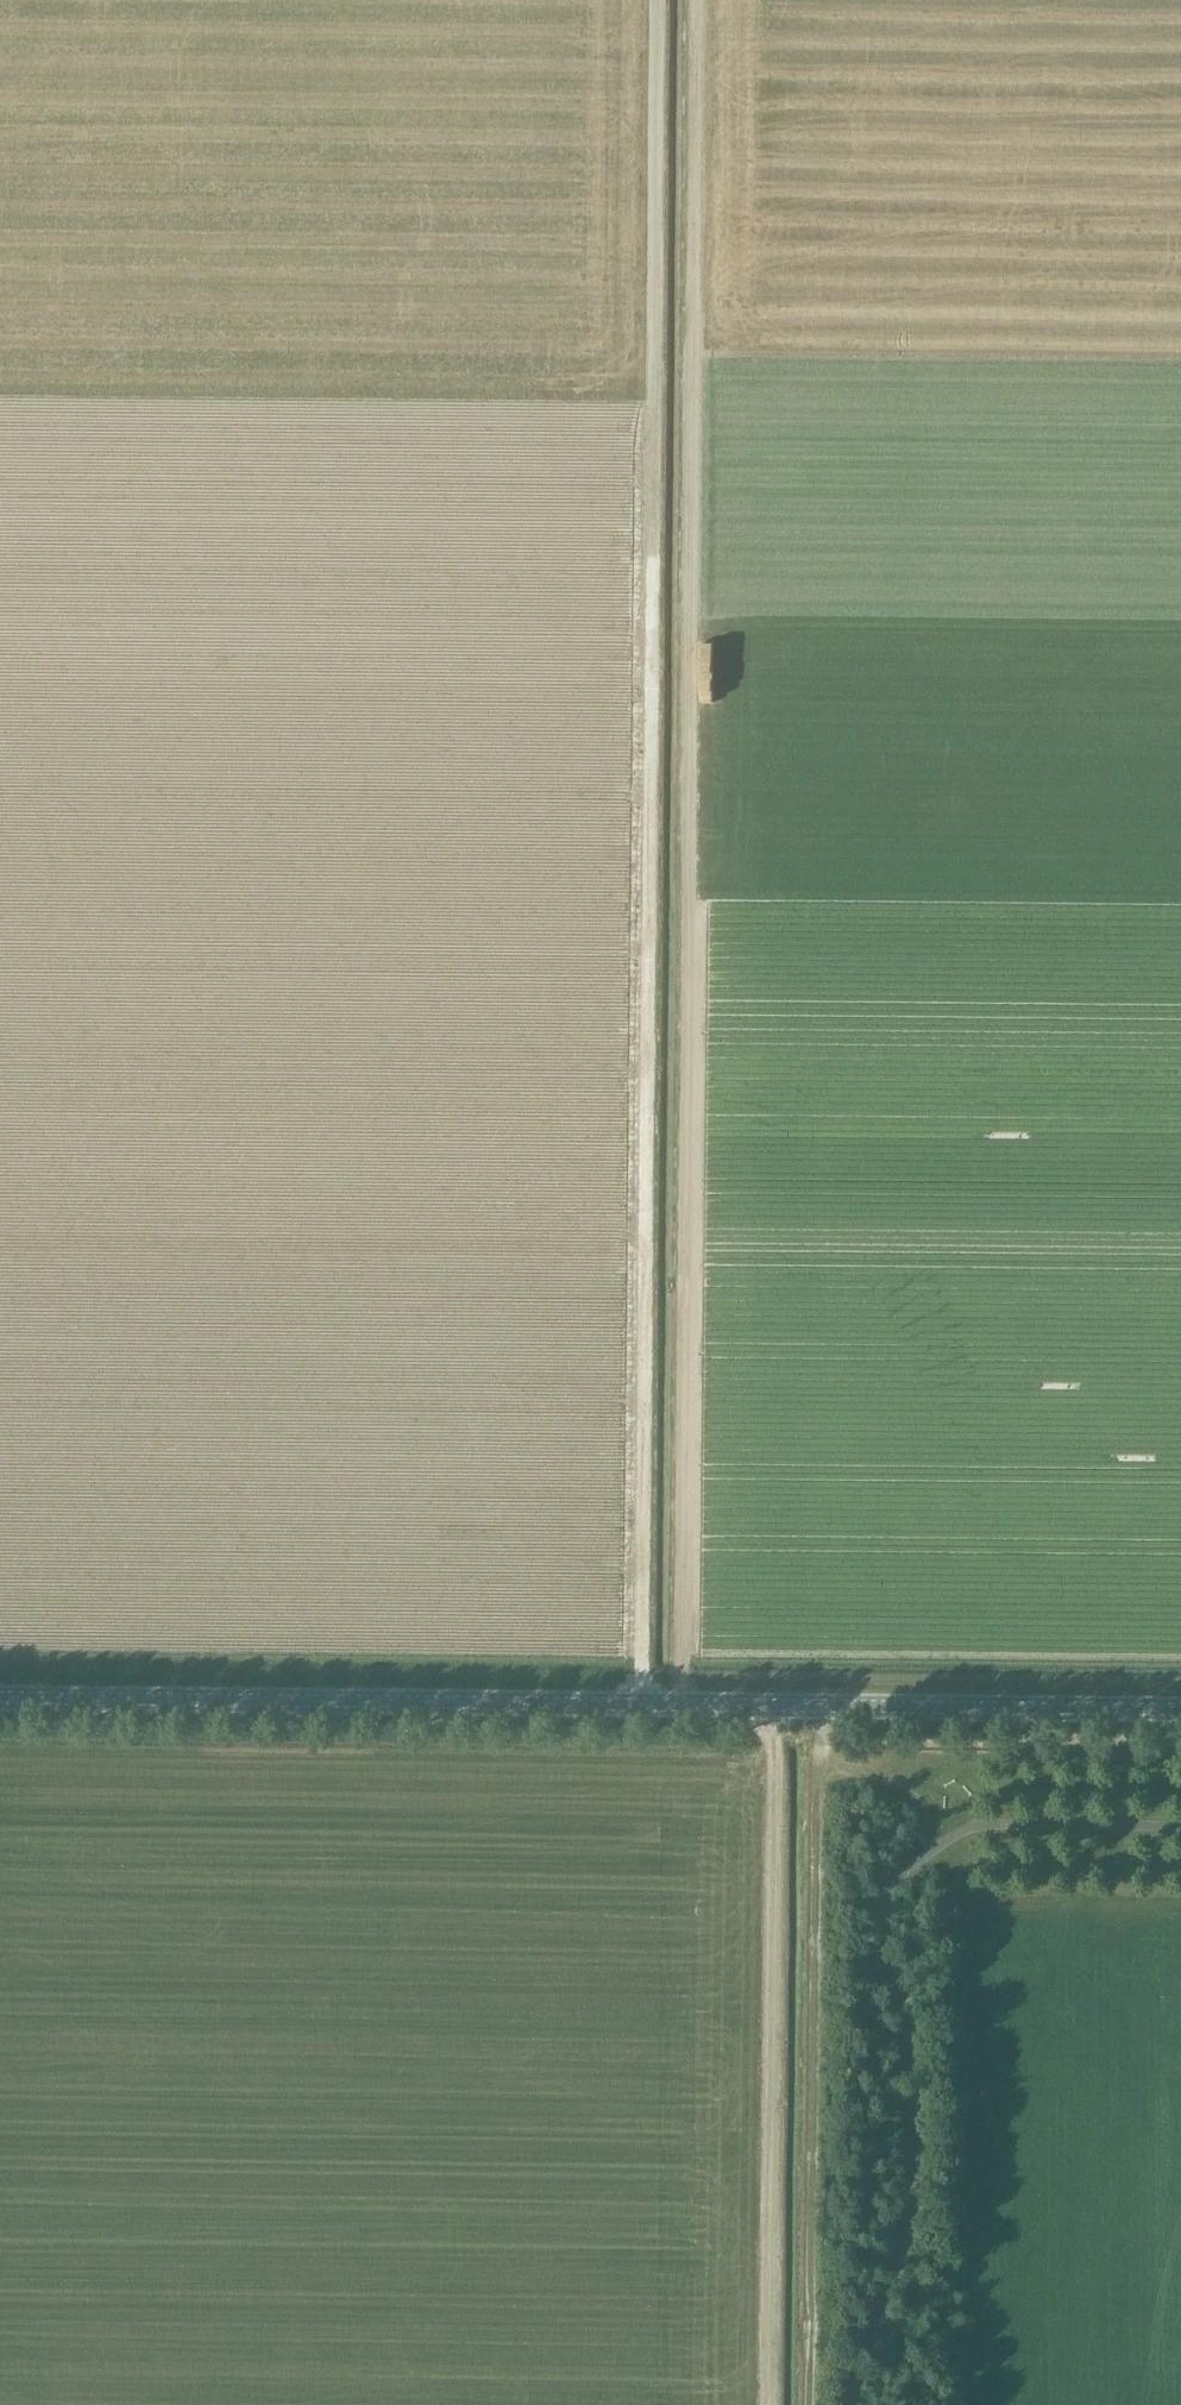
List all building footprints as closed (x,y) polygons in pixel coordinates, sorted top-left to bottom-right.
[(1172,2119),(1177,2137),(1180,2136),(1180,2116),(1172,2119)] [(1168,2147),(1180,2188),(1180,2143),(1168,2147)]
